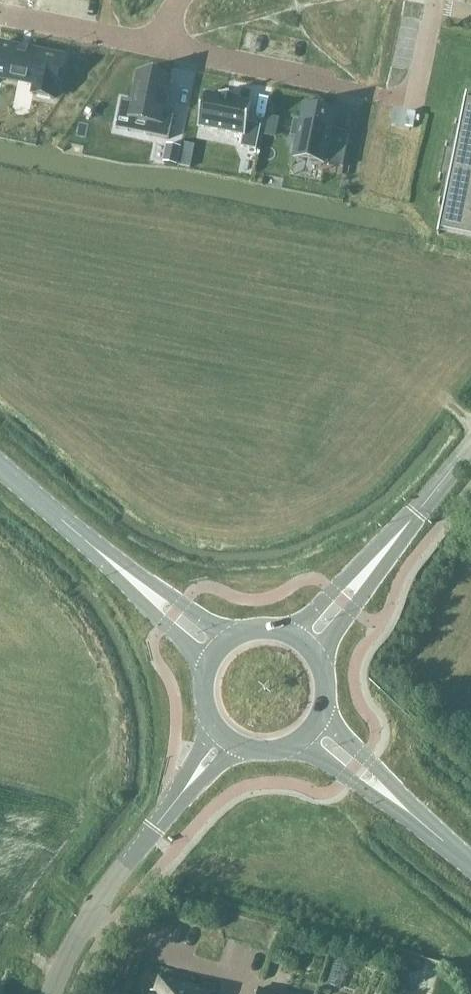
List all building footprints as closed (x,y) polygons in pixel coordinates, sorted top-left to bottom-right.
[(62,57),(0,45),(0,77),(33,84),(31,94),(54,98),(62,57)] [(122,99),(118,115),(148,121),(146,135),(168,139),(174,112),(162,109),(168,79),(139,73),(133,101),(122,99)] [(220,98),(204,95),(198,126),(243,135),(241,147),(256,150),(260,126),(247,124),(251,104),(236,101),(236,97),(221,94),(220,98)] [(438,229),(470,236),(470,100),(464,99),(458,128),(454,127),(449,150),(444,149),(438,176),(443,177),(438,200),(443,201),(438,229)] [(295,121),(292,136),(298,137),(294,158),(343,168),(349,137),(330,132),(334,113),(304,107),(301,122),(295,121)] [(189,168),(192,156),(180,154),(177,165),(189,168)] [(182,987),(131,978),(128,992),(124,991),(123,993),(180,993),(182,987)] [(221,993),(259,993),(260,988),(223,982),(221,993)]
